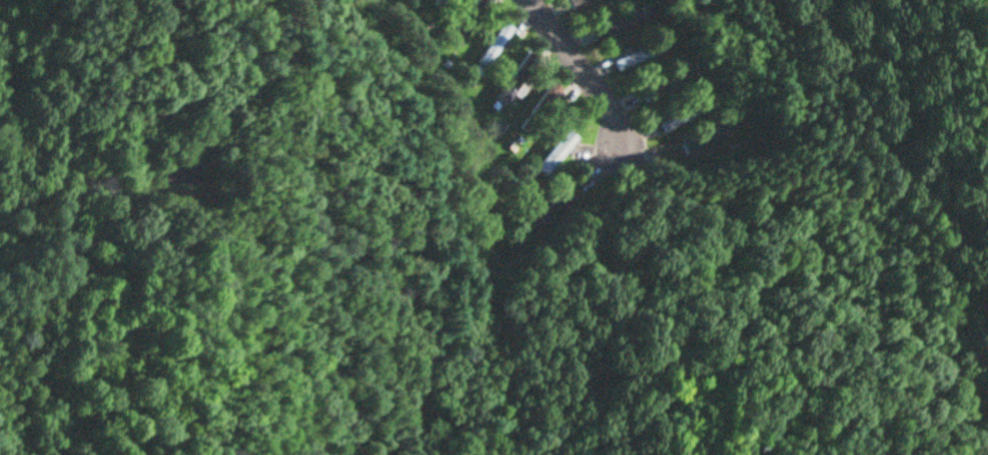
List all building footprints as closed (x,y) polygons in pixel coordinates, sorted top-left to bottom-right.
[(448,16),(457,0),(440,0),(435,10),(448,16)] [(574,10),(604,0),(571,0),(574,10)] [(580,33),(584,44),(596,39),(596,40),(644,25),(640,14),(580,33)] [(480,64),(490,70),(514,32),(504,25),(480,64)] [(664,51),(659,42),(616,64),(621,73),(664,51)] [(544,66),(534,56),(495,96),(505,106),(544,66)] [(531,138),(566,91),(556,83),(521,130),(531,138)] [(671,134),(689,122),(683,114),(666,126),(671,134)] [(740,132),(734,122),(690,145),(695,155),(740,132)] [(581,140),(571,132),(540,170),(551,178),(581,140)]
